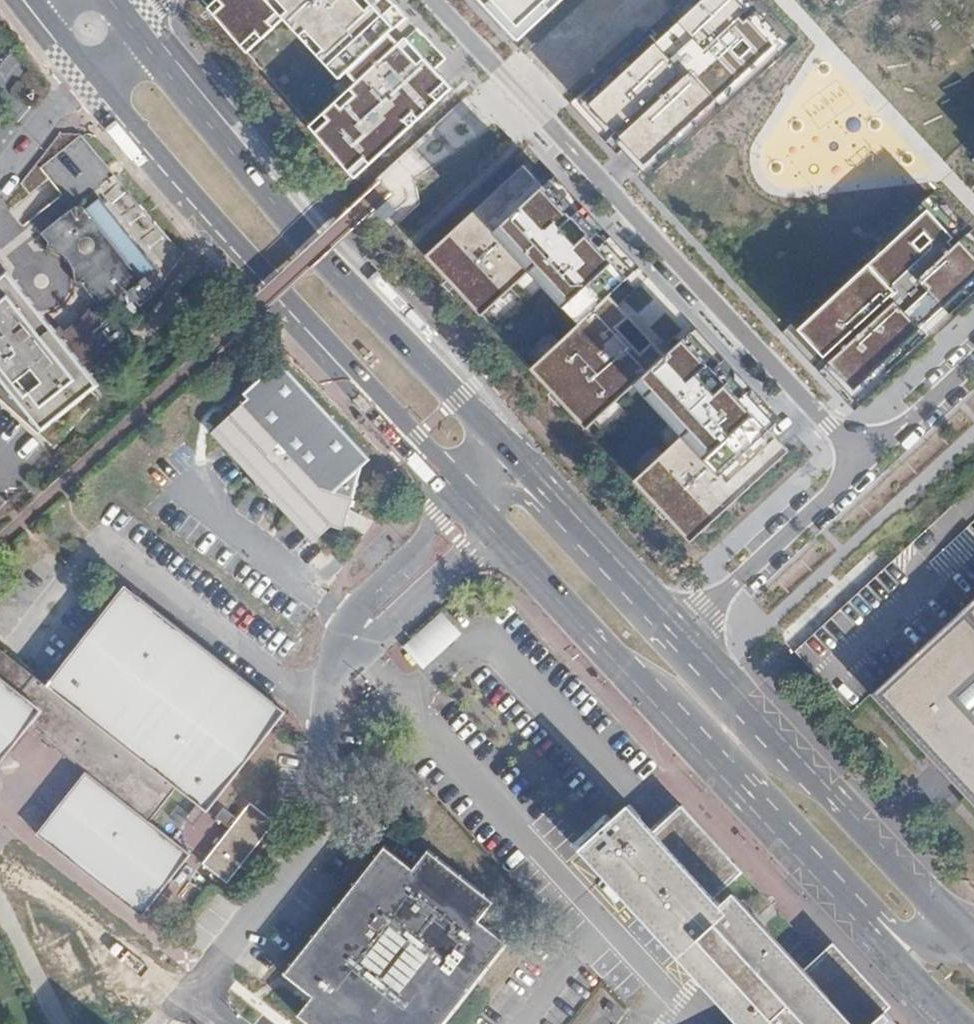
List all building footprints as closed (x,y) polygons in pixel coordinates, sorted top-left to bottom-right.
[(349,77),(355,72),(364,81),(316,125),(362,175),(453,93),(407,41),(400,47),(391,37),(410,20),(391,0),(221,0),(214,6),(254,51),(293,16),(349,77)] [(539,0),(472,0),(503,33),(539,0)] [(575,108),(639,177),(781,47),(738,0),(693,0),(575,108)] [(80,132),(58,134),(19,185),(27,195),(48,180),(60,195),(40,211),(47,221),(39,227),(58,252),(69,245),(60,256),(63,259),(72,251),(105,292),(134,328),(140,329),(181,273),(190,261),(153,222),(112,171),(80,132)] [(568,333),(610,295),(640,267),(567,188),(548,168),(535,155),(415,266),(471,326),(520,281),(568,333)] [(931,200),(787,333),(857,409),(973,301),(973,246),(931,200)] [(58,252),(39,227),(37,228),(42,235),(39,238),(54,256),(58,252)] [(63,259),(60,256),(22,304),(58,350),(105,292),(72,251),(63,259)] [(204,265),(217,279),(223,273),(210,259),(204,265)] [(223,273),(217,279),(229,293),(235,287),(223,273)] [(58,350),(22,304),(0,276),(0,399),(55,449),(99,399),(58,350)] [(624,491),(681,552),(789,452),(769,431),(781,419),(696,328),(666,355),(610,295),(568,333),(519,379),(576,439),(624,394),(673,445),(624,491)] [(341,528),(366,460),(277,362),(244,394),(249,399),(212,432),(254,478),(260,490),(269,495),(313,541),(332,525),(341,528)] [(873,691),(973,597),(973,529),(970,524),(973,520),(973,517),(958,500),(796,650),(853,710),(873,691)] [(205,809),(207,810),(284,711),(124,586),(47,685),(0,649),(0,762),(28,726),(86,771),(37,835),(142,916),(190,854),(149,822),(176,788),(199,804),(205,809)] [(873,691),(973,800),(973,781),(960,766),(963,764),(943,742),(940,745),(928,732),(943,718),(923,696),(938,682),(953,696),(973,676),(973,597),(916,651),(873,691)] [(463,634),(442,612),(403,648),(424,670),(463,634)] [(953,696),(938,682),(923,696),(943,718),(928,732),(940,745),(943,742),(963,764),(960,766),(973,781),(973,676),(953,696)] [(194,825),(205,809),(199,804),(187,820),(194,825)] [(274,823),(250,804),(203,864),(227,883),(274,823)] [(627,804),(596,833),(607,844),(638,816),(627,804)] [(398,815),(386,807),(384,805),(377,812),(380,814),(391,824),(398,815)] [(888,1015),(898,1006),(892,1000),(882,1009),(875,1016),(854,993),(859,989),(844,973),(840,977),(820,955),(821,953),(819,951),(817,953),(768,900),(751,916),(739,903),(740,902),(734,896),(750,881),(679,805),(651,830),(621,859),(647,887),(634,899),(642,907),(638,910),(692,968),(695,965),(706,976),(702,979),(704,981),(708,978),(730,1002),(726,1005),(728,1007),(732,1004),(750,1023),(895,1023),(888,1015)] [(183,809),(177,806),(169,816),(175,821),(183,809)] [(234,818),(223,809),(216,818),(228,827),(234,818)] [(621,859),(651,830),(638,816),(607,844),(596,833),(579,849),(585,855),(605,877),(609,872),(633,897),(628,901),(630,903),(634,899),(647,887),(621,859)] [(416,842),(407,835),(402,840),(412,848),(416,842)] [(412,869),(384,847),(285,974),(313,997),(347,1023),(443,1023),(506,944),(478,921),(412,869)] [(428,850),(412,869),(478,921),(492,902),(428,850)] [(313,997),(298,1014),(311,1023),(347,1023),(313,997)]
